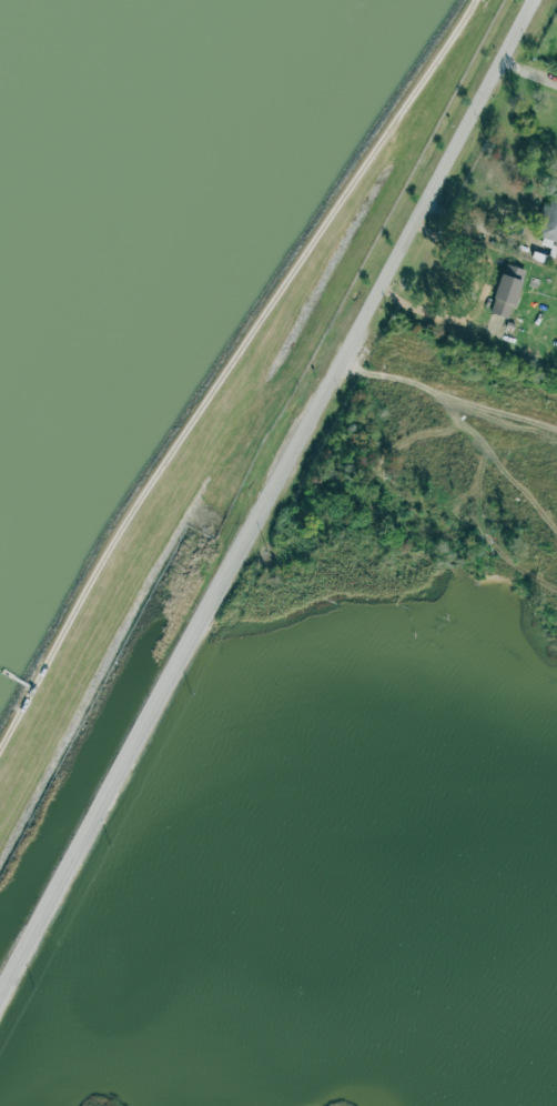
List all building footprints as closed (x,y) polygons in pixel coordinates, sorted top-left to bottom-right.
[(538,218),(545,220),(540,237),(556,242),(556,202),(545,198),(538,218)] [(493,298),(500,272),(503,273),(506,262),(526,268),(521,283),(519,282),(513,303),(509,302),(506,316),(492,312),(495,299),(493,298)]
